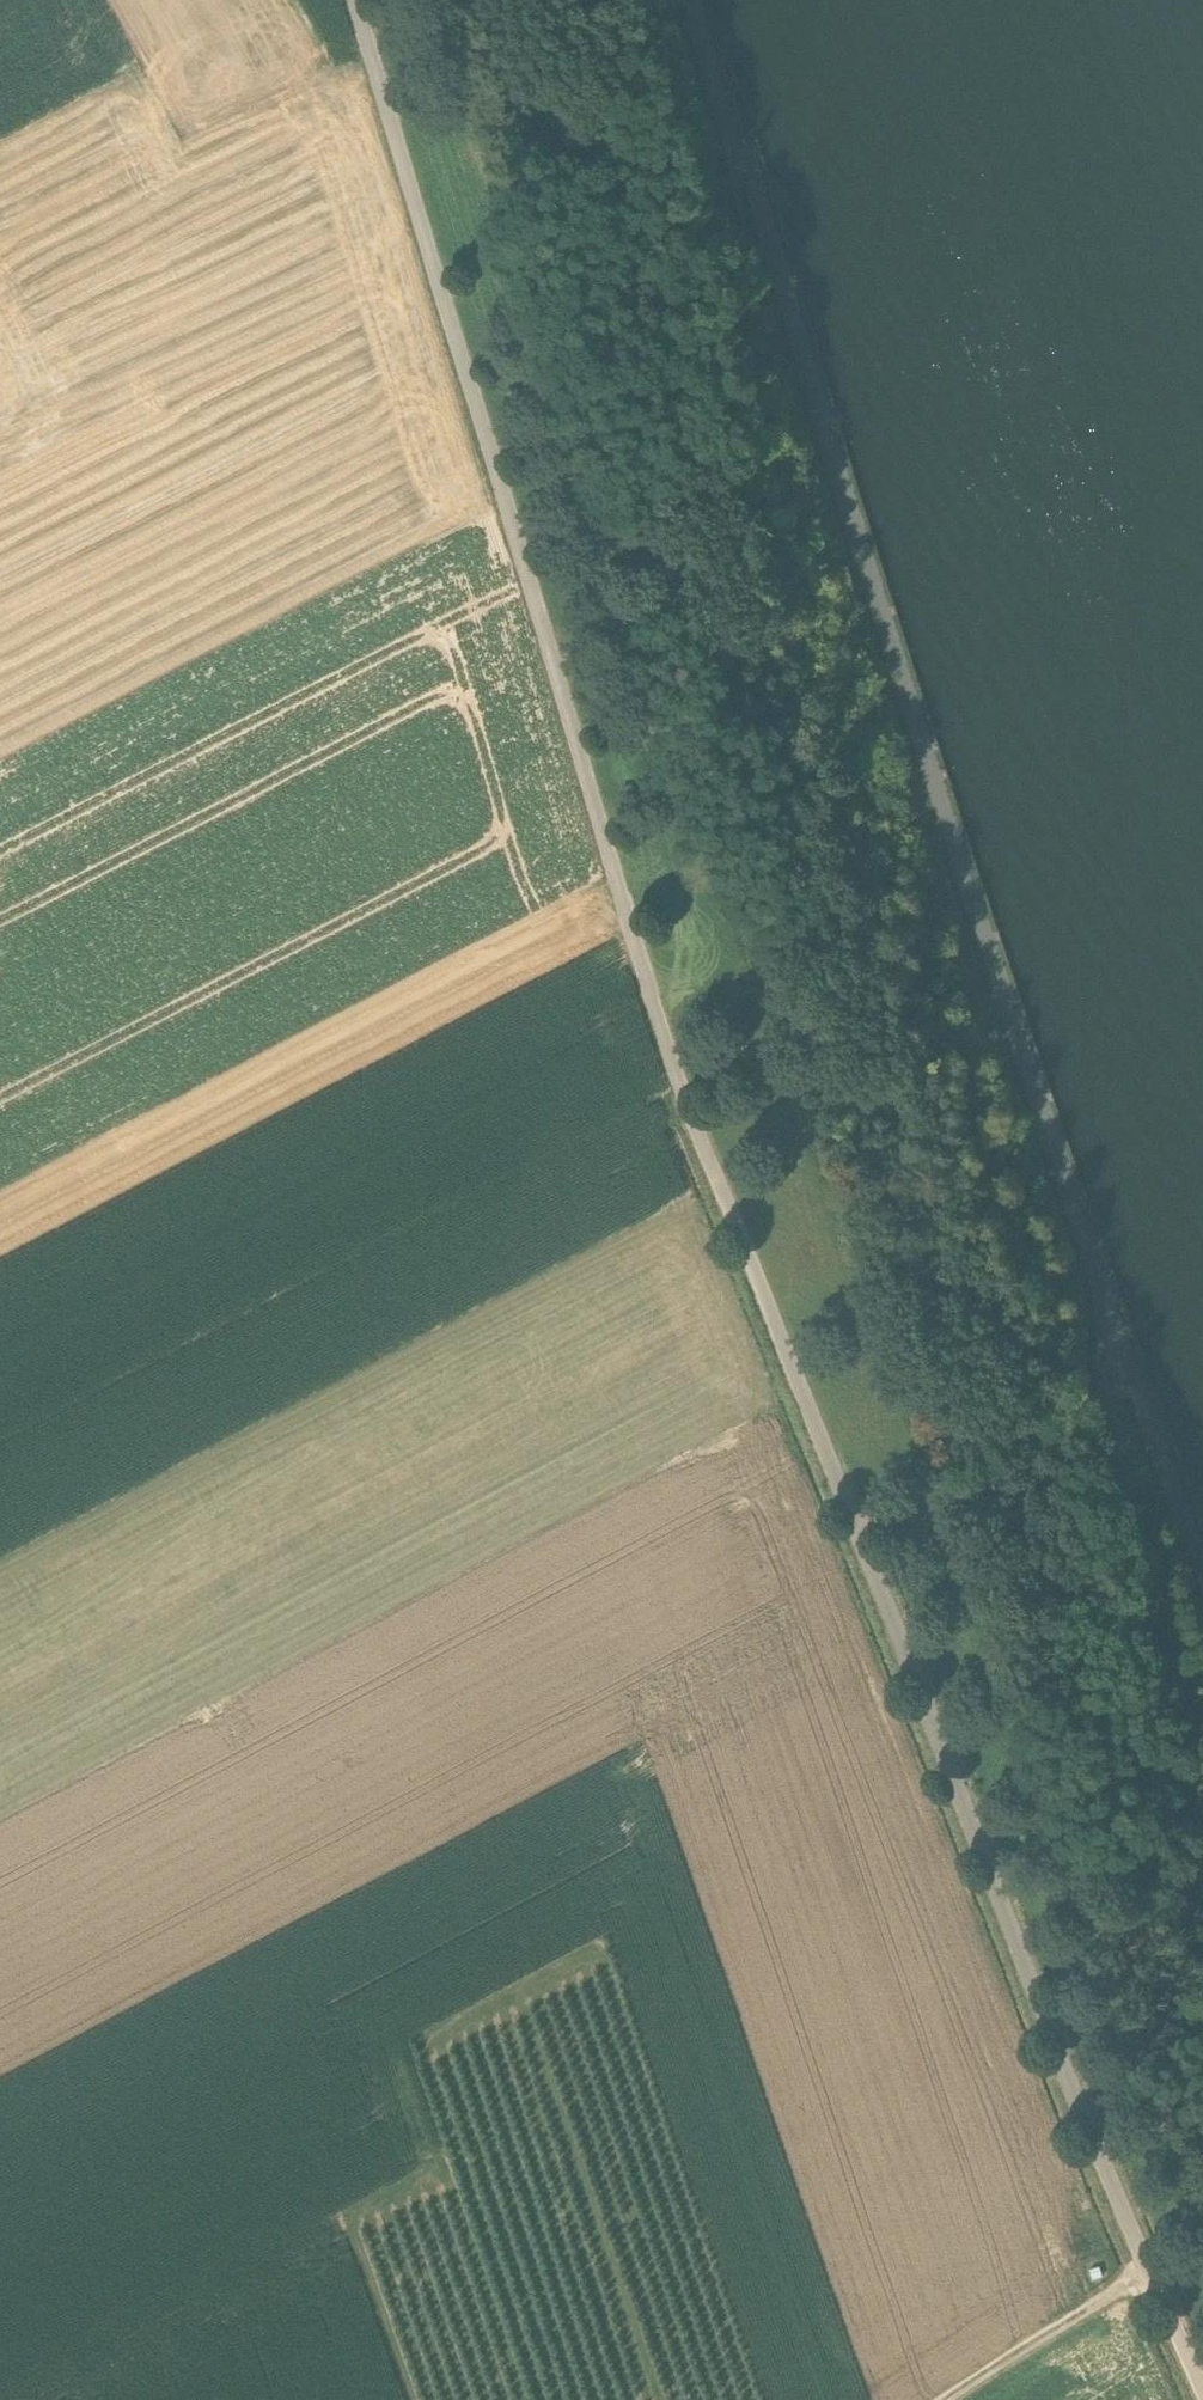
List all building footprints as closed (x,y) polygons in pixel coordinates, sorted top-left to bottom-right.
[(1100,2267),(1088,2271),(1091,2281),(1103,2277),(1100,2267)]
